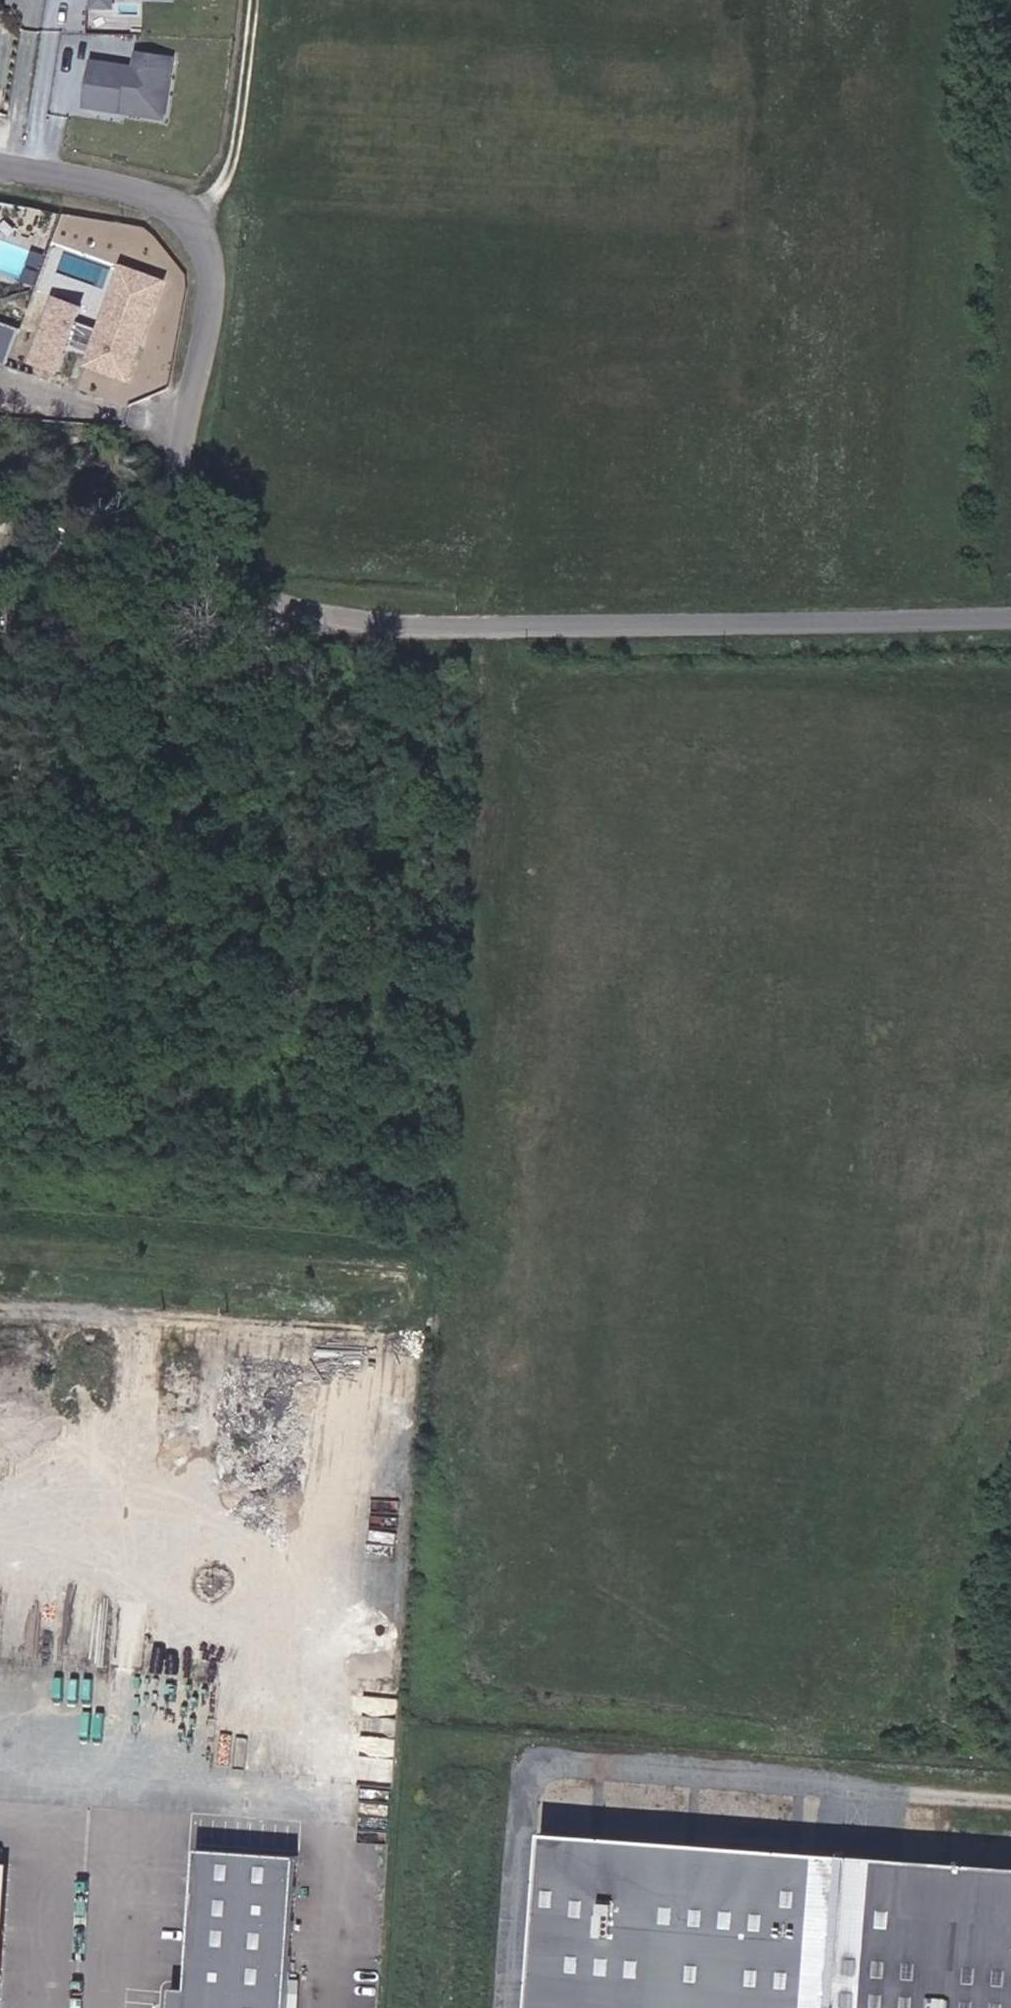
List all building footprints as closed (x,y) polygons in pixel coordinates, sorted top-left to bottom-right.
[(93,62),(86,107),(121,112),(122,105),(147,109),(161,99),(165,74),(172,75),(174,58),(138,53),(136,68),(93,62)] [(122,105),(121,112),(165,119),(172,75),(165,74),(161,99),(147,109),(122,105)] [(116,260),(86,367),(135,381),(165,274),(116,260)] [(61,369),(76,298),(48,292),(33,364),(61,369)] [(11,363),(24,326),(0,317),(0,359),(11,363)] [(537,1833),(525,2007),(1010,2007),(1010,1867),(537,1833)] [(292,1856),(193,1848),(182,1987),(167,1986),(165,2007),(281,2007),(292,1856)]
